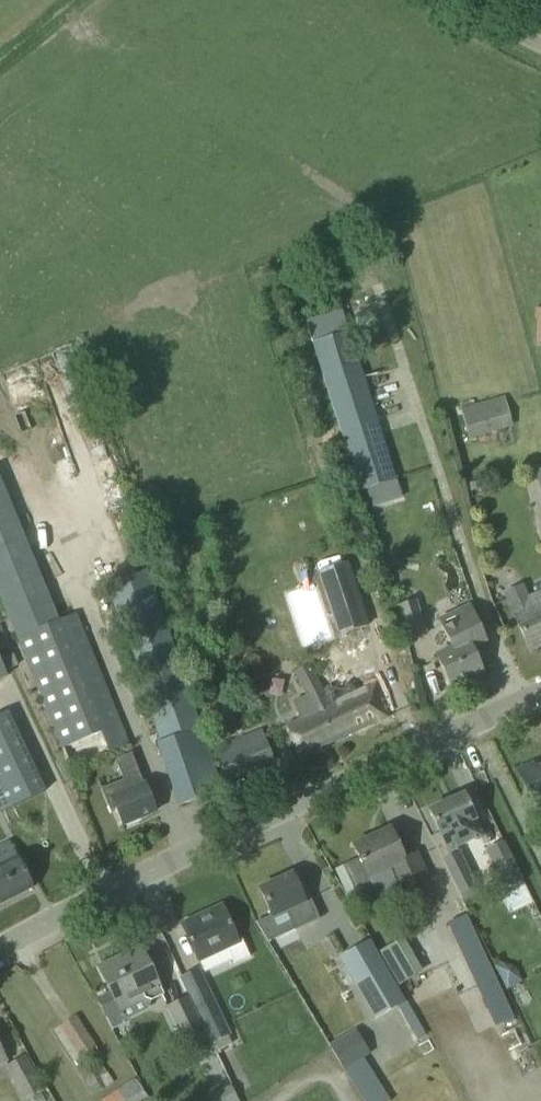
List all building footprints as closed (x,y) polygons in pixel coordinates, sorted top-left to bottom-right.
[(313,344),(360,492),(397,480),(396,478),(349,333),(313,344)] [(505,396),(462,408),(470,440),(513,427),(505,396)] [(180,804),(222,790),(147,570),(109,583),(162,741),(159,742),(180,804)] [(524,586),(505,595),(530,650),(540,646),(540,605),(534,608),(524,586)] [(400,607),(412,641),(427,636),(415,602),(400,607)] [(471,648),(486,642),(469,606),(440,620),(453,649),(437,657),(451,687),(483,673),(471,648)] [(60,622),(17,639),(70,769),(78,766),(129,745),(77,616),(60,622)] [(13,654),(1,659),(6,671),(18,666),(13,654)] [(9,678),(0,656),(0,682),(9,678)] [(392,715),(375,679),(336,697),(338,702),(329,706),(310,666),(295,673),(305,696),(293,702),(301,719),(286,726),(300,757),(392,715)] [(235,736),(209,668),(190,675),(216,743),(235,736)] [(229,778),(273,760),(261,731),(217,749),(229,778)] [(123,780),(102,789),(112,814),(118,812),(123,824),(155,812),(147,791),(140,773),(132,753),(115,760),(123,780)] [(534,805),(540,802),(540,766),(535,769),(533,764),(518,771),(534,805)] [(458,895),(474,887),(455,848),(481,837),(474,821),(476,820),(465,795),(429,811),(440,834),(431,838),(458,895)] [(33,806),(22,811),(27,823),(39,819),(33,806)] [(360,858),(343,866),(358,899),(375,891),(380,902),(403,891),(404,892),(429,880),(426,874),(417,854),(404,860),(390,829),(354,845),(360,858)] [(504,843),(487,851),(499,875),(506,889),(523,880),(516,867),(504,843)] [(33,887),(17,856),(0,865),(0,905),(33,887)] [(268,909),(272,917),(273,919),(287,913),(294,928),(311,920),(304,904),(306,903),(301,894),(292,874),(259,889),(268,909)] [(199,961),(227,949),(234,964),(250,957),(243,941),(239,943),(222,906),(182,925),(199,961)] [(496,1023),(513,1015),(467,916),(450,924),(496,1023)] [(313,921),(271,941),(280,960),(322,941),(313,921)] [(398,985),(422,971),(403,938),(379,952),(398,985)] [(151,1000),(163,995),(140,946),(98,966),(110,993),(97,999),(112,1029),(122,1025),(124,1018),(118,1005),(141,994),(143,998),(151,1000)] [(181,978),(213,1044),(230,1036),(199,970),(181,978)] [(212,1046),(189,997),(166,1008),(180,1037),(181,1036),(183,1040),(190,1036),(198,1052),(212,1046)] [(101,1057),(75,1017),(55,1030),(82,1073),(80,1074),(94,1096),(115,1083),(99,1058),(101,1057)] [(333,1043),(329,1045),(343,1070),(370,1055),(356,1029),(353,1031),(333,1043)] [(26,1100),(42,1091),(24,1057),(7,1066),(26,1100)] [(9,1074),(4,1064),(0,1066),(0,1078),(9,1074)] [(147,1098),(134,1079),(100,1100),(142,1100),(147,1098)] [(213,1100),(241,1100),(233,1083),(209,1093),(213,1100)]
